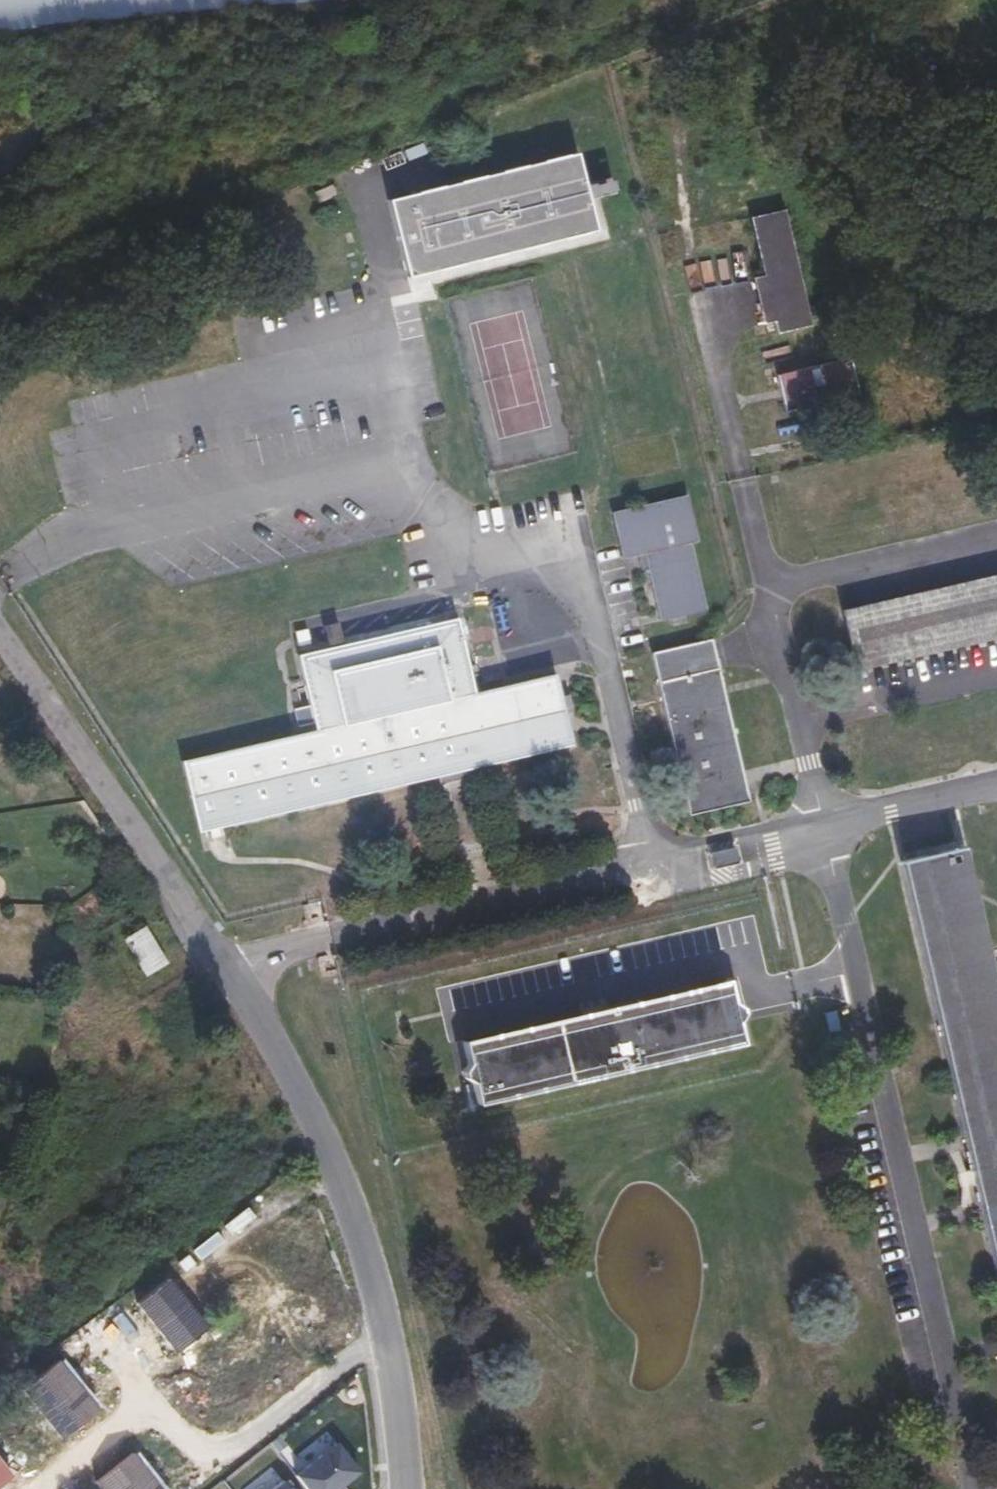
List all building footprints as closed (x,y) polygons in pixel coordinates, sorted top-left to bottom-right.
[(595,230),(587,197),(584,187),(576,153),(389,200),(408,276),(595,230)] [(584,187),(587,197),(614,190),(612,180),(584,187)] [(762,275),(752,277),(753,279),(763,324),(774,321),(776,333),(811,325),(784,209),(749,217),(762,275)] [(850,358),(777,375),(780,390),(782,398),(785,412),(858,394),(850,358)] [(622,558),(644,553),(659,621),(706,609),(690,542),(697,541),(687,495),(611,512),(622,558)] [(842,610),(856,669),(996,637),(996,575),(842,610)] [(303,679),(315,730),(293,735),(181,761),(198,832),(572,745),(555,674),(474,693),(458,618),(298,655),(303,679)] [(693,643),(652,653),(689,815),(748,800),(744,784),(742,771),(724,692),(722,686),(718,667),(711,639),(693,643)] [(962,846),(900,860),(996,1277),(996,998),(962,846)] [(124,939),(146,975),(167,962),(145,927),(124,939)] [(728,983),(463,1045),(467,1062),(462,1070),(463,1077),(472,1082),(475,1100),(740,1039),(736,1021),(742,1013),(740,1006),(732,1001),(728,983)] [(137,1303),(176,1352),(208,1327),(168,1278),(137,1303)] [(22,1389),(62,1439),(99,1410),(58,1360),(22,1389)] [(307,1488),(336,1488),(359,1471),(336,1443),(296,1475),(307,1488)] [(102,1488),(161,1488),(132,1453),(96,1481),(102,1488)] [(12,1476),(0,1461),(0,1485),(12,1476)] [(282,1480),(271,1488),(290,1488),(282,1480)]
